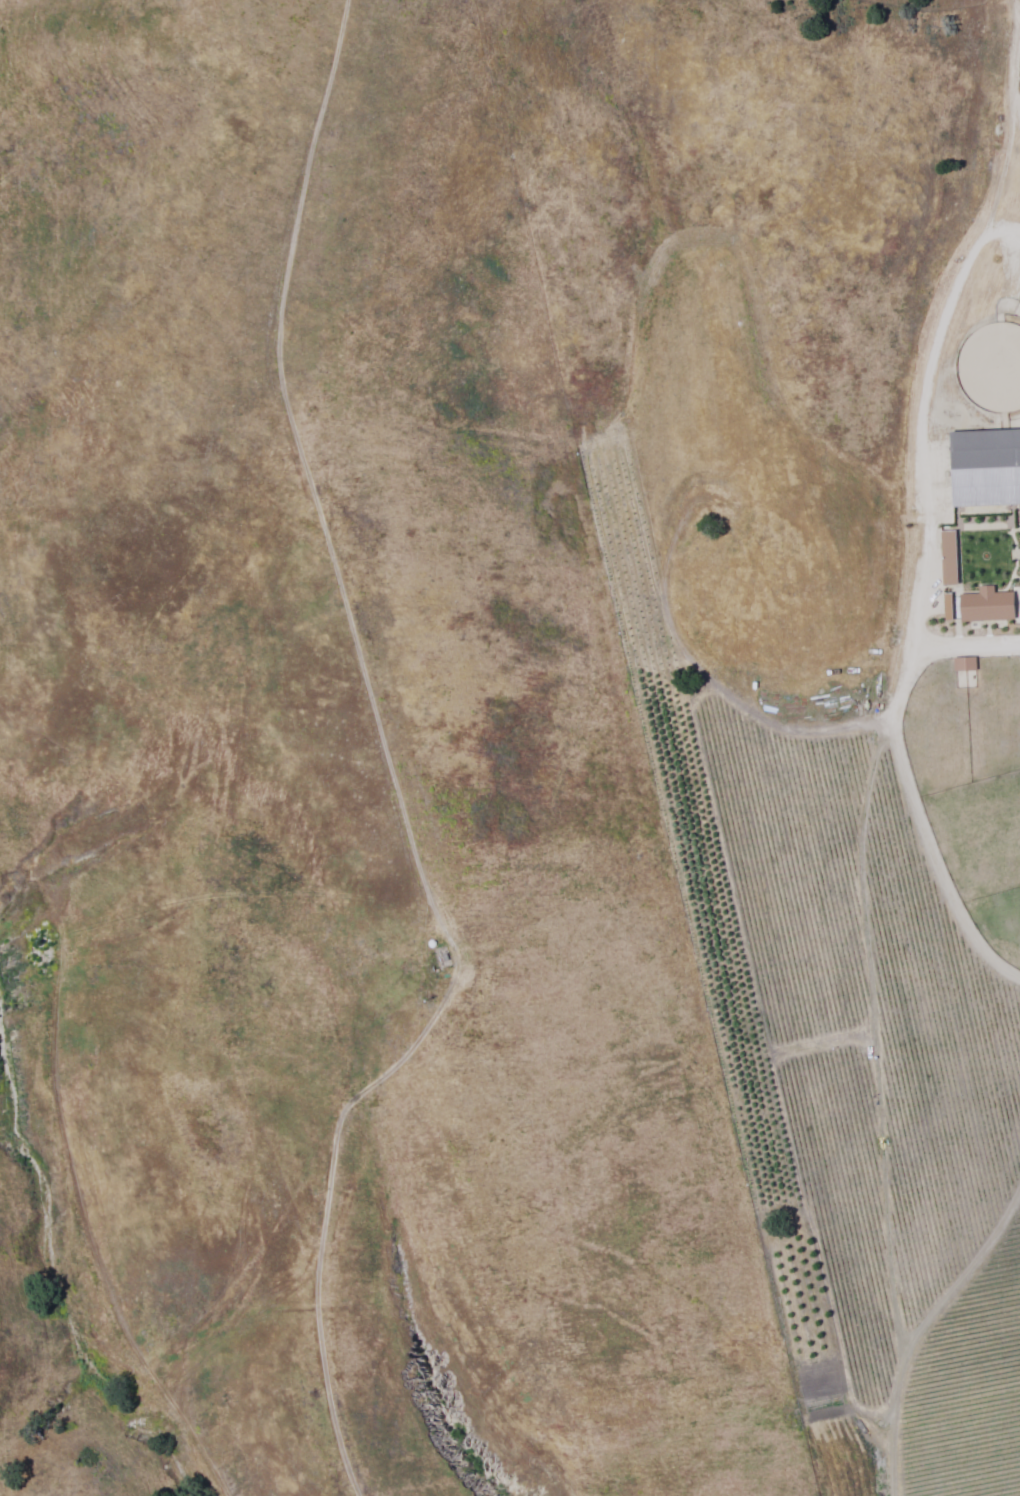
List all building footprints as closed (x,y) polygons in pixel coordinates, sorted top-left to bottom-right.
[(1019,503),(1019,428),(949,430),(952,506),(1019,503)] [(940,530),(942,584),(957,584),(955,530),(940,530)] [(994,592),(993,585),(978,586),(978,593),(959,594),(961,621),(1014,618),(1013,591),(994,592)] [(975,669),(975,656),(953,657),(953,670),(975,669)]
